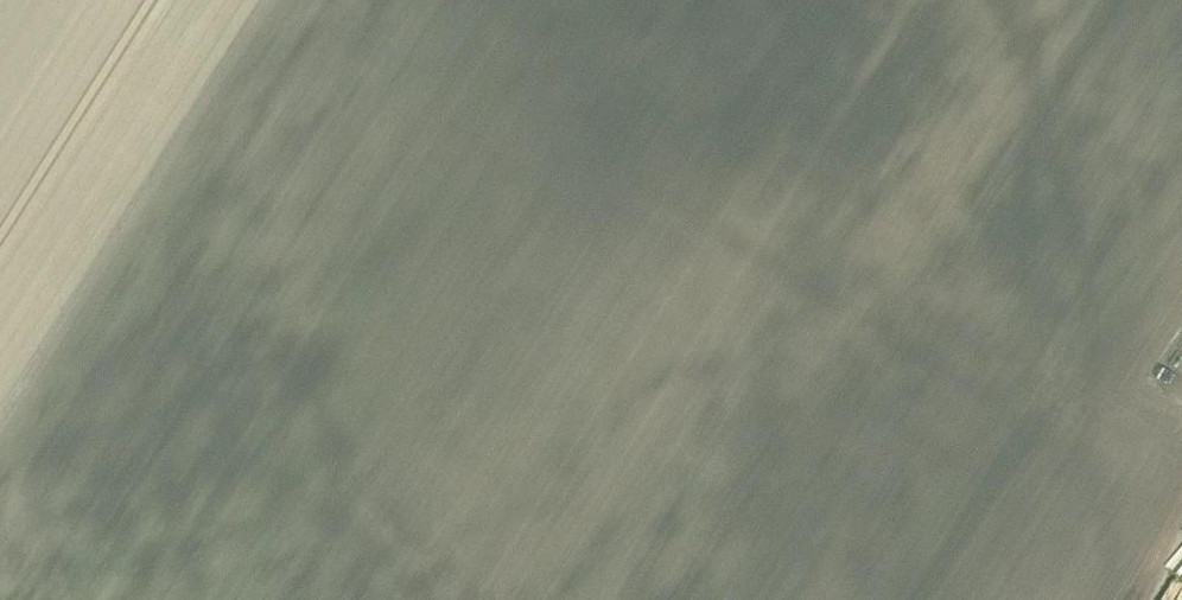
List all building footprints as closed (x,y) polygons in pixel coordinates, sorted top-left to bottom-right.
[(806,223),(793,231),(802,245),(815,237),(806,223)]
